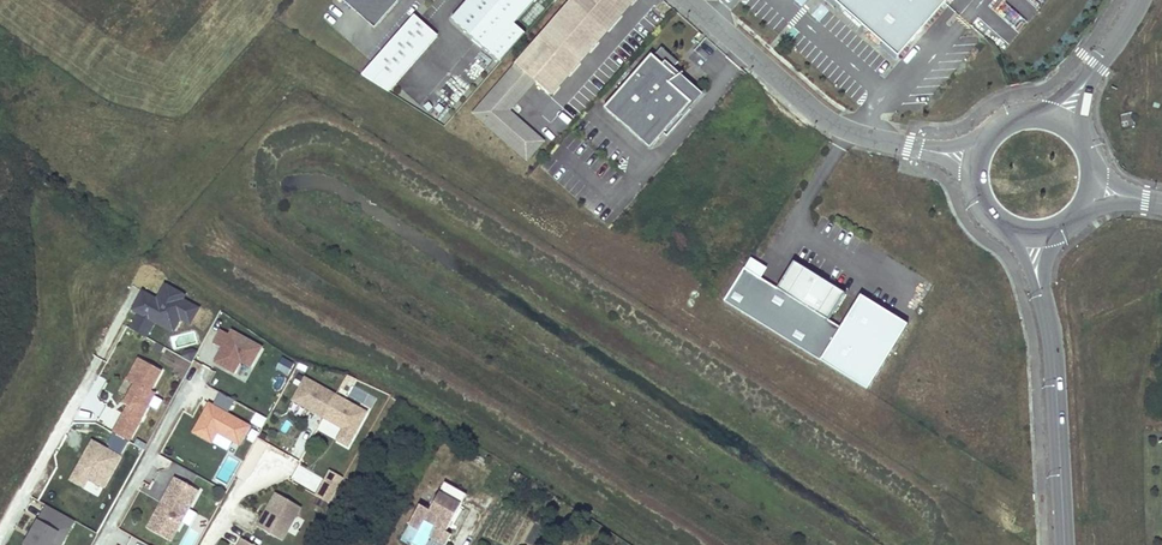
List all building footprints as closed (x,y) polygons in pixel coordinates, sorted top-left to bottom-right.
[(372,28),(397,0),(340,0),(372,28)] [(450,18),(499,62),(523,34),(512,24),(533,0),(466,0),(450,18)] [(505,113),(507,111),(533,80),(549,94),(631,0),(570,0),(470,113),(525,161),(541,141),(527,129),(523,133),(515,127),(505,118),(505,113)] [(898,57),(947,1),(946,0),(833,0),(898,57)] [(386,92),(435,36),(411,15),(359,75),(386,92)] [(696,96),(669,71),(677,63),(660,48),(652,57),(650,55),(603,109),(649,149),(662,134),(665,136),(689,110),(686,107),(696,96)] [(527,129),(507,111),(505,113),(505,118),(515,127),(523,133),(527,129)] [(828,321),(845,294),(839,289),(794,262),(777,289),(743,269),(722,302),(819,362),(841,329),(828,321)] [(131,310),(138,315),(130,328),(147,338),(155,325),(170,334),(179,321),(188,326),(192,320),(199,309),(184,299),(186,296),(166,284),(157,299),(143,290),(131,310)] [(864,292),(841,329),(819,362),(861,389),(906,319),(864,292)] [(261,347),(232,330),(230,334),(221,329),(213,343),(222,348),(216,358),(218,360),(216,363),(234,373),(241,361),(251,367),(261,347)] [(191,362),(195,354),(197,351),(193,349),(186,349),(182,357),(191,362)] [(128,441),(155,393),(150,390),(161,371),(139,358),(129,375),(137,379),(123,404),(127,406),(112,433),(128,441)] [(283,358),(276,369),(287,376),(294,365),(283,358)] [(315,414),(328,391),(305,378),(292,401),(315,414)] [(323,419),(336,396),(328,391),(315,414),(323,419)] [(250,425),(228,413),(235,400),(220,392),(213,405),(211,404),(208,410),(206,409),(193,432),(212,442),(218,432),(239,444),(250,425)] [(367,413),(336,396),(323,419),(343,430),(354,436),(367,413)] [(267,420),(257,413),(252,422),(262,428),(267,420)] [(348,447),(354,436),(343,430),(337,441),(348,447)] [(103,487),(120,457),(92,441),(70,480),(83,487),(88,479),(103,487)] [(328,482),(338,488),(343,478),(330,471),(325,480),(328,482)] [(171,541),(194,498),(187,494),(191,487),(175,478),(167,492),(169,494),(166,499),(164,498),(147,528),(171,541)] [(99,495),(103,487),(88,479),(83,487),(99,495)] [(329,504),(338,488),(328,482),(323,489),(321,487),(316,496),(329,504)] [(194,498),(199,491),(191,487),(187,494),(194,498)] [(441,488),(435,498),(457,510),(463,500),(441,488)] [(301,508),(276,493),(270,503),(273,504),(270,509),(268,507),(256,527),(282,541),(301,508)] [(405,530),(415,536),(421,525),(432,531),(426,542),(432,544),(445,544),(448,540),(442,537),(457,510),(435,498),(426,516),(416,510),(405,530)] [(74,521),(47,506),(25,544),(51,544),(52,544),(60,544),(74,521)]
